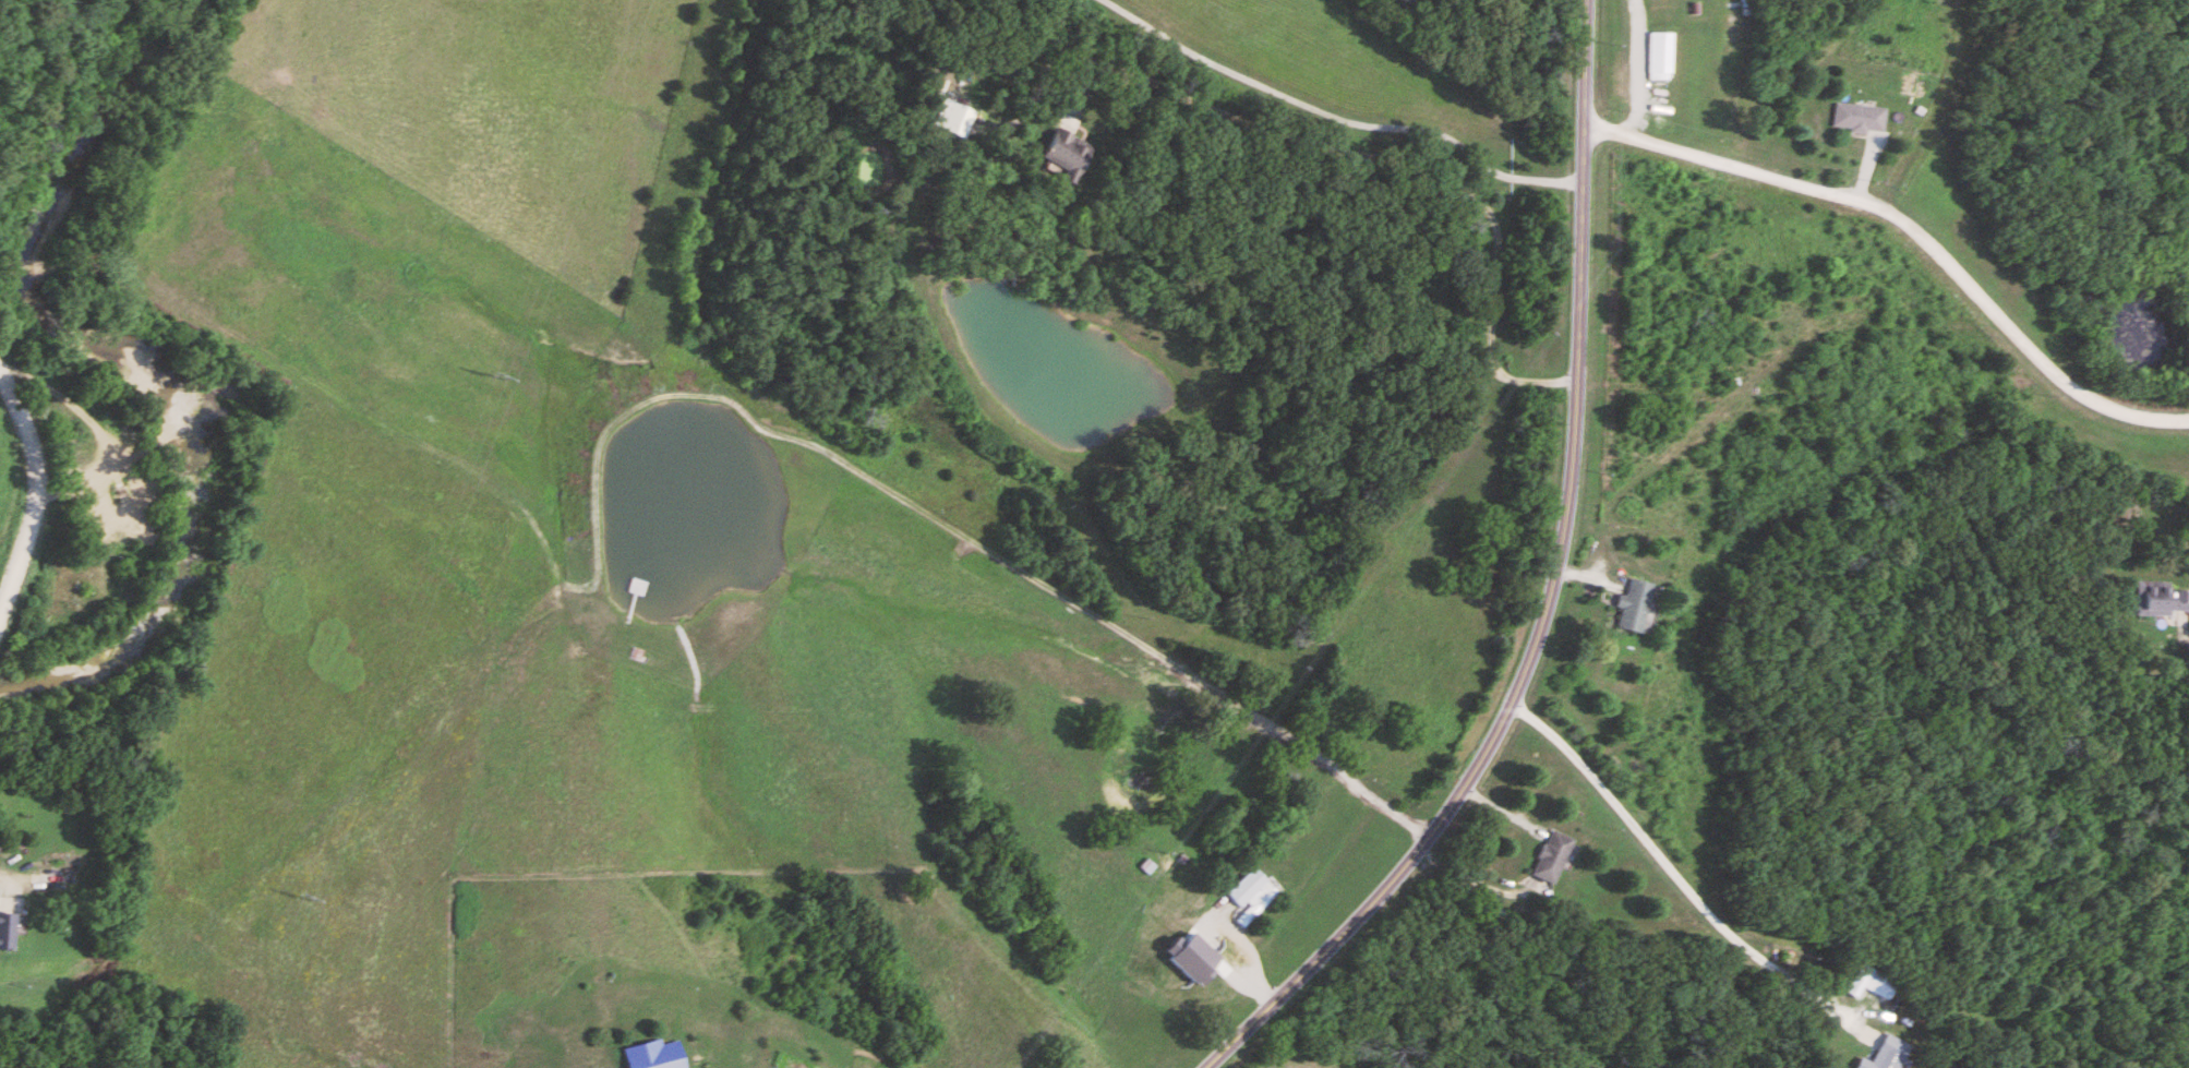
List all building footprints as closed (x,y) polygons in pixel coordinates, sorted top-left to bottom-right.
[(1650,83),(1673,83),(1673,33),(1650,33),(1650,83)] [(964,140),(974,110),(950,102),(940,131),(964,140)] [(1888,107),(1837,102),(1834,129),(1886,134),(1888,107)] [(1038,157),(1076,184),(1097,155),(1058,128),(1038,157)] [(1641,634),(1652,584),(1630,579),(1626,596),(1622,595),(1614,628),(1641,634)] [(2171,589),(2171,582),(2135,581),(2134,615),(2188,615),(2188,589),(2171,589)] [(1575,841),(1551,830),(1530,875),(1554,886),(1575,841)] [(1227,893),(1245,912),(1237,920),(1244,927),(1280,894),(1255,867),(1227,893)] [(16,951),(16,915),(2,915),(2,951),(16,951)] [(1845,993),(1857,999),(1862,987),(1888,1000),(1897,982),(1860,963),(1845,993)] [(1860,1057),(1855,1067),(1897,1067),(1908,1046),(1885,1034),(1871,1063),(1860,1057)] [(625,1054),(629,1067),(685,1067),(679,1042),(625,1054)]
